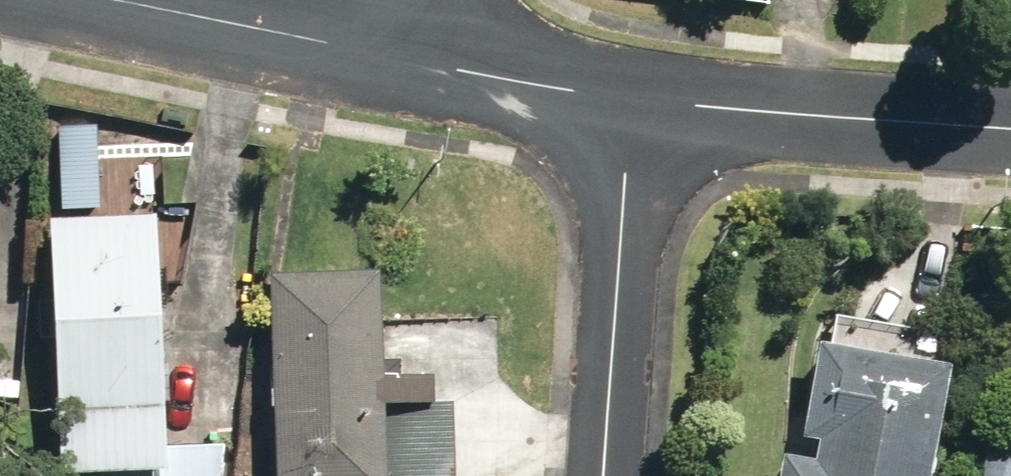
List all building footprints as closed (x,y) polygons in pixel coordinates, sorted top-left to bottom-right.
[(61,215),(76,475),(226,475),(229,444),(175,446),(163,211),(61,215)] [(282,266),(291,475),(449,475),(468,475),(465,398),(446,398),(445,367),(397,368),(393,262),(282,266)] [(960,364),(830,338),(814,416),(791,411),(785,441),(814,447),(815,435),(826,438),(822,458),(791,451),(786,475),(938,475),(960,364)] [(987,431),(986,475),(1010,475),(1010,431),(987,431)]
